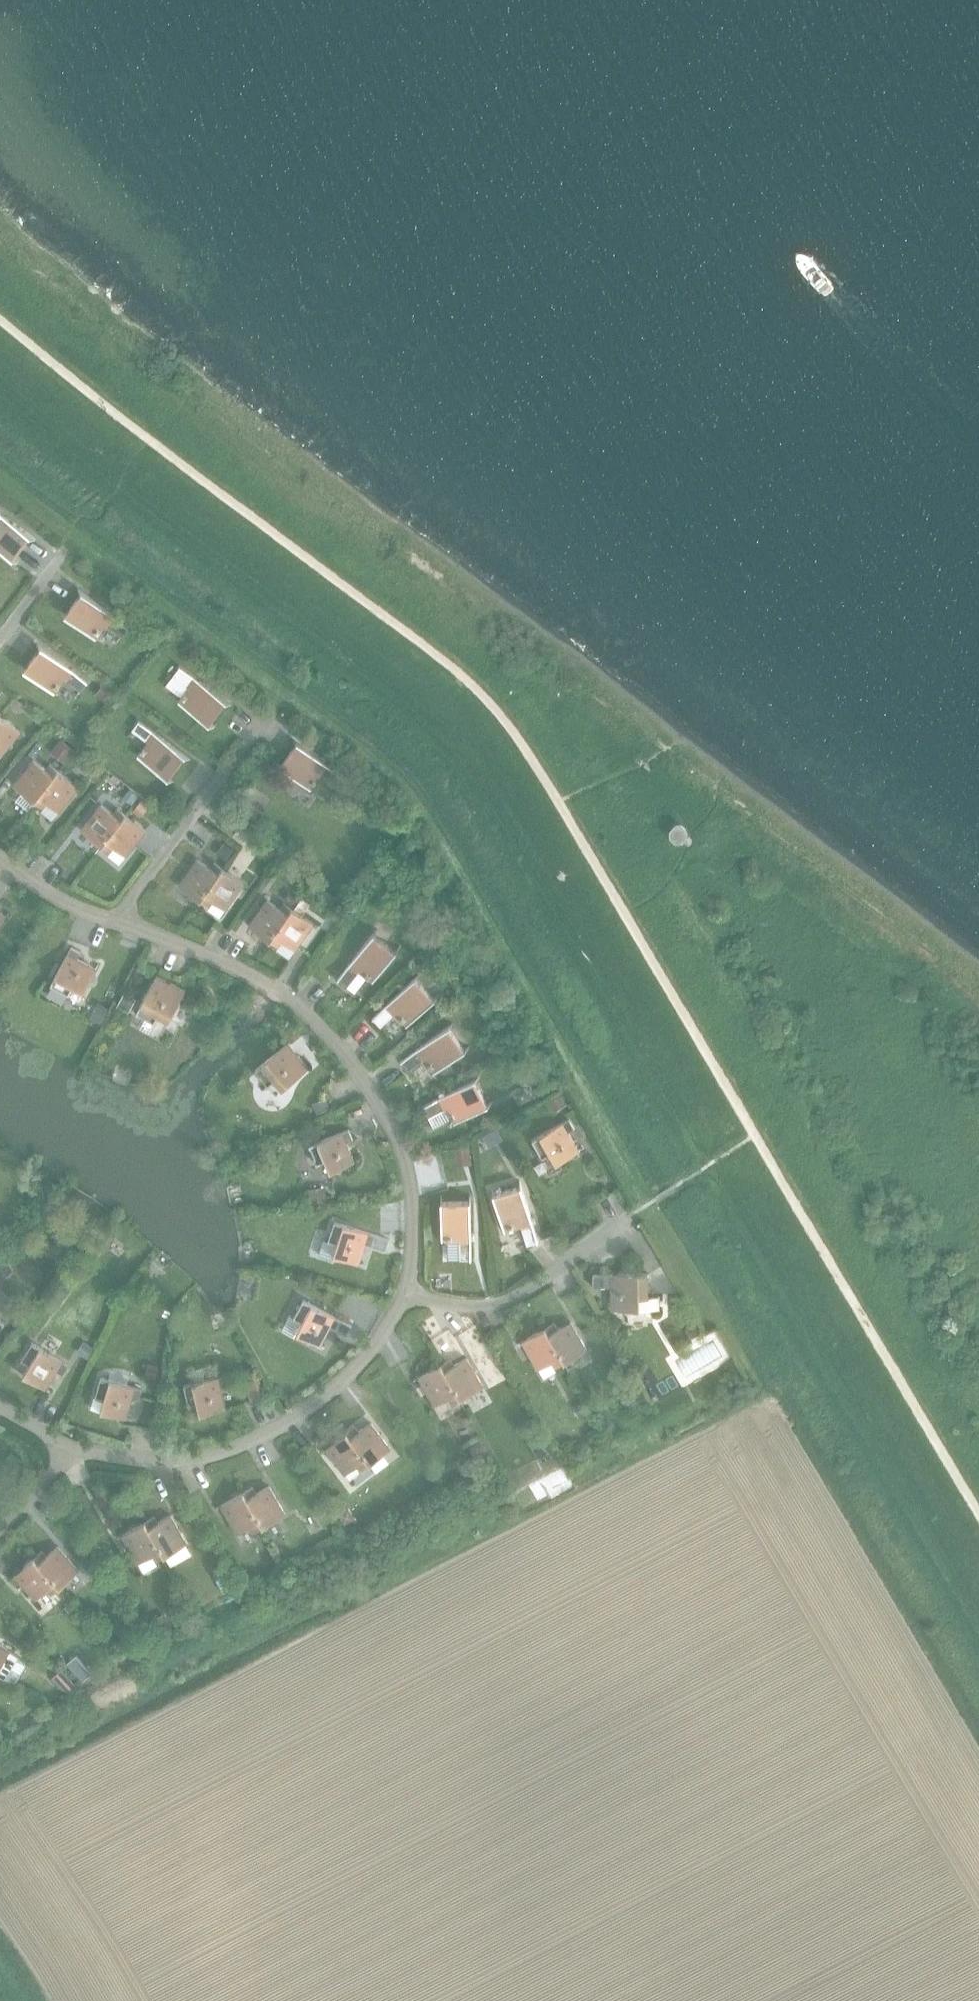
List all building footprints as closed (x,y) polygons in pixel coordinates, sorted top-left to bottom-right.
[(12,560),(30,536),(0,514),(0,551),(12,560)] [(121,636),(128,626),(82,591),(64,615),(95,638),(105,624),(121,636)] [(80,691),(88,681),(41,646),(24,670),(54,692),(64,678),(80,691)] [(178,701),(208,724),(226,700),(180,665),(173,675),(189,687),(178,701)] [(20,731),(0,715),(0,756),(20,731)] [(137,755),(167,778),(185,755),(139,720),(132,729),(147,741),(137,755)] [(336,786),(344,777),(297,742),(279,765),(310,788),(320,774),(336,786)] [(33,759),(13,785),(22,791),(16,799),(27,808),(33,801),(58,770),(50,763),(45,769),(33,759)] [(58,770),(33,801),(42,807),(46,802),(58,811),(78,786),(58,770)] [(101,845),(125,814),(117,807),(112,813),(100,804),(80,829),(101,845)] [(125,814),(101,845),(109,851),(113,846),(125,855),(145,830),(125,814)] [(200,900),(222,867),(214,861),(209,867),(197,858),(178,885),(200,900)] [(222,867),(200,900),(208,906),(212,900),(225,909),(243,882),(222,867)] [(269,940),(292,908),(283,902),(279,908),(267,899),(248,925),(269,940)] [(292,908),(269,940),(278,946),(282,940),(294,949),(313,923),(292,908)] [(359,970),(373,981),(396,951),(373,933),(337,978),(346,986),(359,970)] [(72,986),(83,991),(96,968),(77,958),(80,951),(70,946),(50,984),(68,994),(72,986)] [(158,1014),(168,1020),(185,990),(156,975),(136,1013),(154,1022),(158,1014)] [(394,1012),(407,1025),(434,998),(414,977),(372,1017),(380,1026),(394,1012)] [(424,1058),(434,1072),(465,1050),(447,1026),(400,1060),(407,1069),(424,1058)] [(274,1079),(282,1088),(308,1067),(288,1042),(254,1069),(267,1085),(274,1079)] [(445,1107),(454,1122),(487,1105),(473,1078),(422,1106),(428,1116),(445,1107)] [(550,1153),(555,1163),(578,1150),(568,1131),(574,1128),(569,1118),(531,1140),(542,1157),(550,1153)] [(481,1135),(488,1146),(502,1138),(496,1127),(481,1135)] [(329,1171),(354,1161),(346,1141),(352,1139),(348,1129),(309,1144),(316,1163),(325,1160),(329,1171)] [(526,1244),(538,1241),(521,1185),(493,1194),(504,1230),(521,1225),(526,1244)] [(459,1259),(471,1258),(470,1200),(440,1201),(441,1239),(459,1239),(459,1259)] [(328,1240),(322,1255),(331,1258),(332,1254),(357,1262),(364,1242),(379,1247),(384,1249),(388,1238),(380,1236),(334,1220),(328,1240)] [(0,1263),(0,1281),(1,1282),(14,1270),(4,1259),(0,1263)] [(659,1296),(647,1296),(647,1272),(592,1273),(592,1286),(610,1286),(611,1309),(659,1308),(659,1296)] [(329,1325),(346,1334),(351,1325),(341,1319),(303,1299),(293,1317),(301,1321),(296,1332),(319,1344),(329,1325)] [(544,1327),(564,1362),(586,1349),(570,1321),(557,1328),(553,1322),(544,1327)] [(555,1367),(564,1362),(544,1327),(522,1340),(538,1368),(551,1361),(555,1367)] [(56,1370),(62,1373),(68,1364),(32,1342),(21,1359),(29,1364),(22,1374),(45,1388),(56,1370)] [(440,1364),(460,1398),(482,1385),(466,1357),(453,1365),(449,1358),(440,1364)] [(451,1403),(460,1398),(440,1364),(418,1377),(434,1405),(447,1397),(451,1403)] [(255,1370),(243,1372),(249,1400),(261,1398),(255,1370)] [(199,1413),(225,1407),(220,1386),(227,1385),(225,1374),(183,1384),(188,1404),(197,1402),(199,1413)] [(131,1397),(138,1399),(141,1388),(100,1376),(95,1396),(103,1399),(100,1410),(125,1417),(131,1397)] [(345,1432),(369,1463),(390,1448),(370,1422),(358,1431),(354,1425),(345,1432)] [(361,1470),(369,1463),(345,1432),(325,1447),(344,1473),(357,1464),(361,1470)] [(243,1492),(263,1526),(285,1513),(269,1485),(255,1493),(252,1486),(243,1492)] [(253,1531),(263,1526),(243,1492),(220,1505),(237,1533),(250,1525),(253,1531)] [(144,1521),(164,1555),(186,1542),(170,1514),(157,1522),(153,1516),(144,1521)] [(155,1561),(164,1555),(144,1521),(122,1534),(138,1562),(151,1554),(155,1561)] [(33,1557),(59,1587),(79,1570),(57,1545),(46,1555),(41,1550),(33,1557)] [(51,1594),(59,1587),(33,1557),(14,1574),(35,1598),(47,1588),(51,1594)] [(4,1677),(18,1655),(0,1645),(0,1675),(4,1677)] [(53,1675),(67,1693),(77,1685),(62,1668),(53,1675)]
